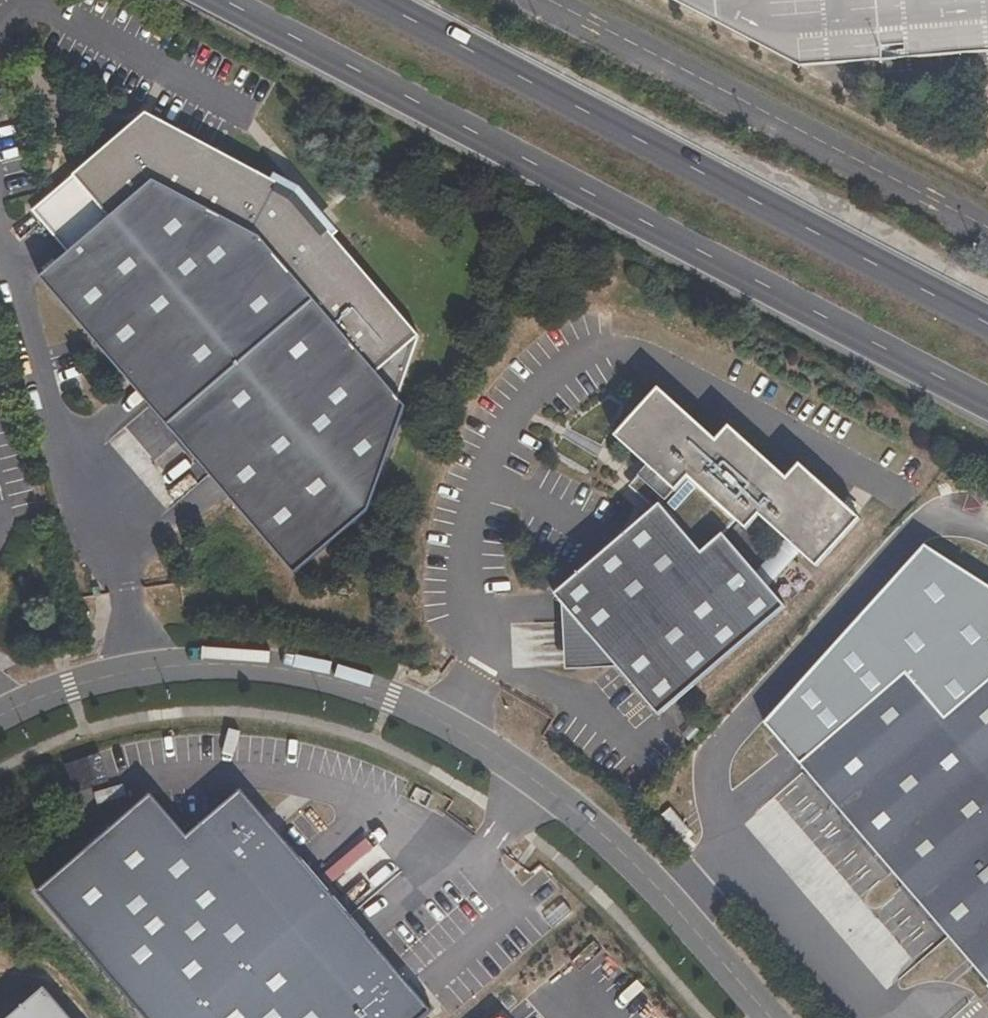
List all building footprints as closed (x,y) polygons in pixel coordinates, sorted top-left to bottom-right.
[(794,79),(987,61),(987,0),(643,0),(794,79)] [(45,279),(301,577),(375,513),(413,408),(405,399),(426,337),(333,230),(327,235),(298,200),(281,191),(285,185),(151,114),(37,212),(73,254),(45,279)] [(654,513),(555,598),(660,720),(788,611),(730,542),(743,529),(752,537),(765,523),(818,570),(862,522),(801,466),(788,480),(730,428),(717,443),(659,390),(615,439),(652,469),(641,478),(645,483),(636,491),(654,513)] [(798,763),(904,672),(944,718),(987,680),(987,585),(923,544),(764,722),(798,763)] [(987,983),(987,680),(944,718),(904,672),(798,763),(987,983)] [(694,727),(683,738),(690,745),(701,734),(694,727)] [(71,764),(77,791),(99,786),(93,759),(71,764)] [(763,801),(740,774),(721,790),(744,817),(763,801)] [(49,896),(153,1017),(439,1017),(444,1014),(308,857),(254,795),(200,842),(162,799),(49,896)] [(45,991),(13,1017),(68,1017),(45,991)]
